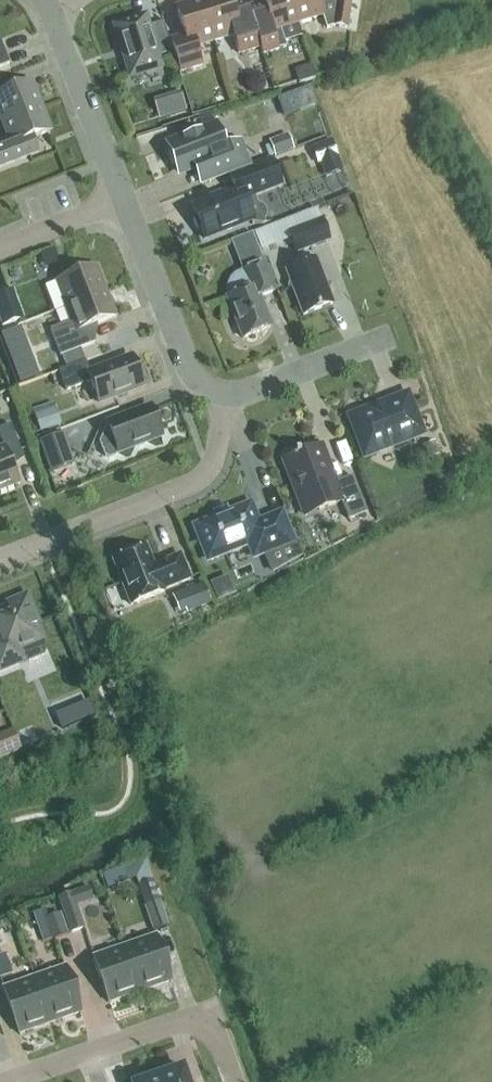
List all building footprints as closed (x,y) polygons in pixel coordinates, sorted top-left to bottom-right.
[(195,47),(213,41),(200,0),(175,8),(184,37),(170,41),(180,72),(201,65),(195,47)] [(213,41),(232,35),(238,54),(259,47),(244,0),(230,5),(229,0),(200,0),(213,41)] [(250,16),(262,54),(285,47),(284,42),(301,36),(297,23),(290,0),(262,0),(263,2),(248,7),(250,16)] [(297,23),(322,15),(326,29),(333,27),(347,28),(350,0),(290,0),(297,23)] [(123,61),(126,70),(129,71),(130,76),(144,71),(144,72),(159,67),(156,56),(171,51),(163,23),(147,28),(144,17),(129,22),(115,27),(117,32),(115,34),(118,43),(120,43),(125,59),(123,61)] [(9,64),(0,41),(0,67),(9,64)] [(2,122),(40,108),(30,83),(2,93),(0,87),(0,117),(2,122)] [(311,85),(278,98),(284,115),(317,102),(311,85)] [(170,95),(176,114),(185,112),(179,92),(170,95)] [(40,108),(2,122),(8,138),(0,142),(0,167),(39,152),(33,139),(49,132),(40,108)] [(193,166),(200,184),(248,165),(239,141),(223,147),(216,127),(167,146),(177,172),(193,166)] [(274,156),(275,158),(294,151),(288,135),(269,142),(270,145),(272,150),(274,156)] [(333,141),(312,148),(316,161),(337,153),(333,141)] [(268,158),(274,156),(272,150),(270,145),(264,148),(268,158)] [(263,221),(265,217),(265,213),(264,209),(261,206),(256,204),(253,196),(281,185),(271,161),(229,177),(235,194),(221,199),(219,196),(191,207),(196,218),(193,219),(196,228),(199,227),(204,238),(250,220),(251,224),(253,223),(261,225),(275,220),(275,218),(264,223),(263,221)] [(287,231),(296,255),(330,242),(321,218),(287,231)] [(289,277),(287,288),(293,289),(303,315),(332,304),(328,294),(330,283),(324,282),(315,259),(286,270),(289,277)] [(227,292),(228,297),(226,298),(242,338),(270,327),(259,297),(274,291),(263,263),(242,271),(242,273),(238,274),(234,276),(231,280),(227,288),(227,292)] [(54,312),(65,307),(106,291),(97,266),(44,286),(54,312)] [(13,289),(0,293),(0,324),(1,327),(24,319),(13,289)] [(116,316),(106,291),(65,307),(70,322),(50,330),(60,356),(94,343),(88,327),(116,316)] [(90,373),(85,361),(59,371),(66,390),(90,381),(98,402),(116,395),(120,397),(126,395),(128,391),(142,385),(131,358),(90,373)] [(364,456),(421,434),(406,395),(349,417),(364,456)] [(39,414),(45,430),(66,422),(60,406),(39,414)] [(139,447),(144,445),(146,441),(159,436),(162,445),(164,444),(150,408),(106,424),(110,435),(101,438),(99,442),(104,457),(108,458),(115,456),(117,452),(134,445),(139,447)] [(22,457),(9,425),(0,429),(0,438),(3,447),(0,448),(0,492),(19,484),(9,461),(20,456),(21,458),(22,457)] [(62,433),(38,442),(49,473),(61,469),(57,457),(69,453),(62,433)] [(434,442),(423,447),(428,460),(439,455),(434,442)] [(299,455),(298,452),(294,454),(295,456),(284,461),(305,515),(341,501),(348,520),(366,513),(352,476),(334,483),(320,447),(299,455)] [(250,505),(195,527),(208,559),(227,551),(232,552),(241,548),(243,545),(248,543),(253,557),(265,552),(272,571),(298,557),(292,541),(281,513),(257,523),(250,505)] [(122,553),(120,557),(112,560),(130,605),(164,591),(163,590),(189,579),(180,555),(153,565),(146,547),(138,550),(134,548),(122,553)] [(203,583),(185,591),(193,610),(211,603),(203,583)] [(23,648),(29,661),(43,655),(46,649),(36,624),(38,623),(27,595),(5,603),(6,606),(0,608),(0,672),(19,664),(14,652),(23,648)] [(87,701),(55,715),(61,728),(93,715),(87,701)] [(21,750),(20,749),(12,730),(0,735),(0,758),(21,750)] [(113,871),(102,875),(107,889),(117,886),(113,871)] [(58,898),(70,933),(84,928),(72,894),(58,898)] [(143,906),(153,933),(168,927),(160,902),(159,901),(143,906)] [(67,934),(60,914),(47,918),(54,939),(67,934)] [(171,983),(155,936),(124,947),(140,993),(171,983)] [(109,1004),(140,993),(124,947),(93,958),(109,1004)] [(65,968),(34,978),(50,1025),(81,1014),(65,968)] [(34,978),(3,989),(19,1035),(50,1025),(34,978)] [(156,1078),(157,1081),(187,1081),(182,1069),(156,1078)]
